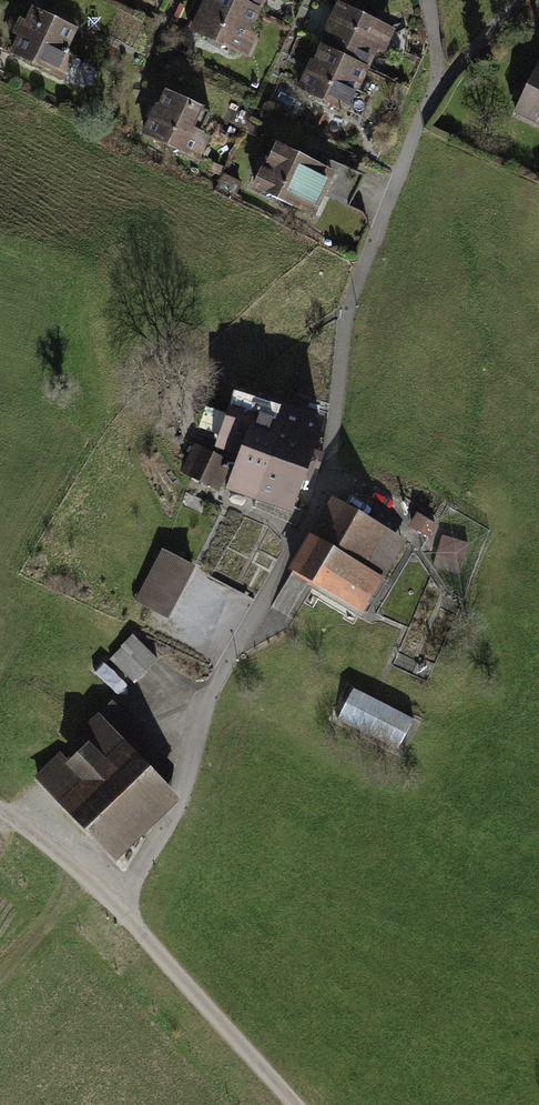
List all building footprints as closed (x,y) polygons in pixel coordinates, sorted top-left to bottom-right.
[(189,39),(245,66),(277,0),(208,0),(189,39)] [(344,8),(300,94),(355,122),(399,35),(344,8)] [(81,34),(36,10),(9,58),(65,89),(78,65),(67,59),(81,34)] [(518,114),(538,125),(538,76),(518,114)] [(211,117),(167,96),(146,138),(202,166),(213,144),(201,137),(211,117)] [(349,181),(274,144),(250,192),(324,230),(349,181)] [(327,426),(241,395),(219,455),(202,448),(188,486),(291,524),(327,426)] [(410,548),(339,508),(297,584),(368,623),(410,548)] [(165,559),(135,607),(164,626),(195,578),(165,559)] [(136,635),(112,658),(136,684),(161,661),(136,635)] [(419,725),(356,695),(340,729),(403,759),(419,725)] [(39,785),(115,868),(181,807),(104,724),(39,785)]
